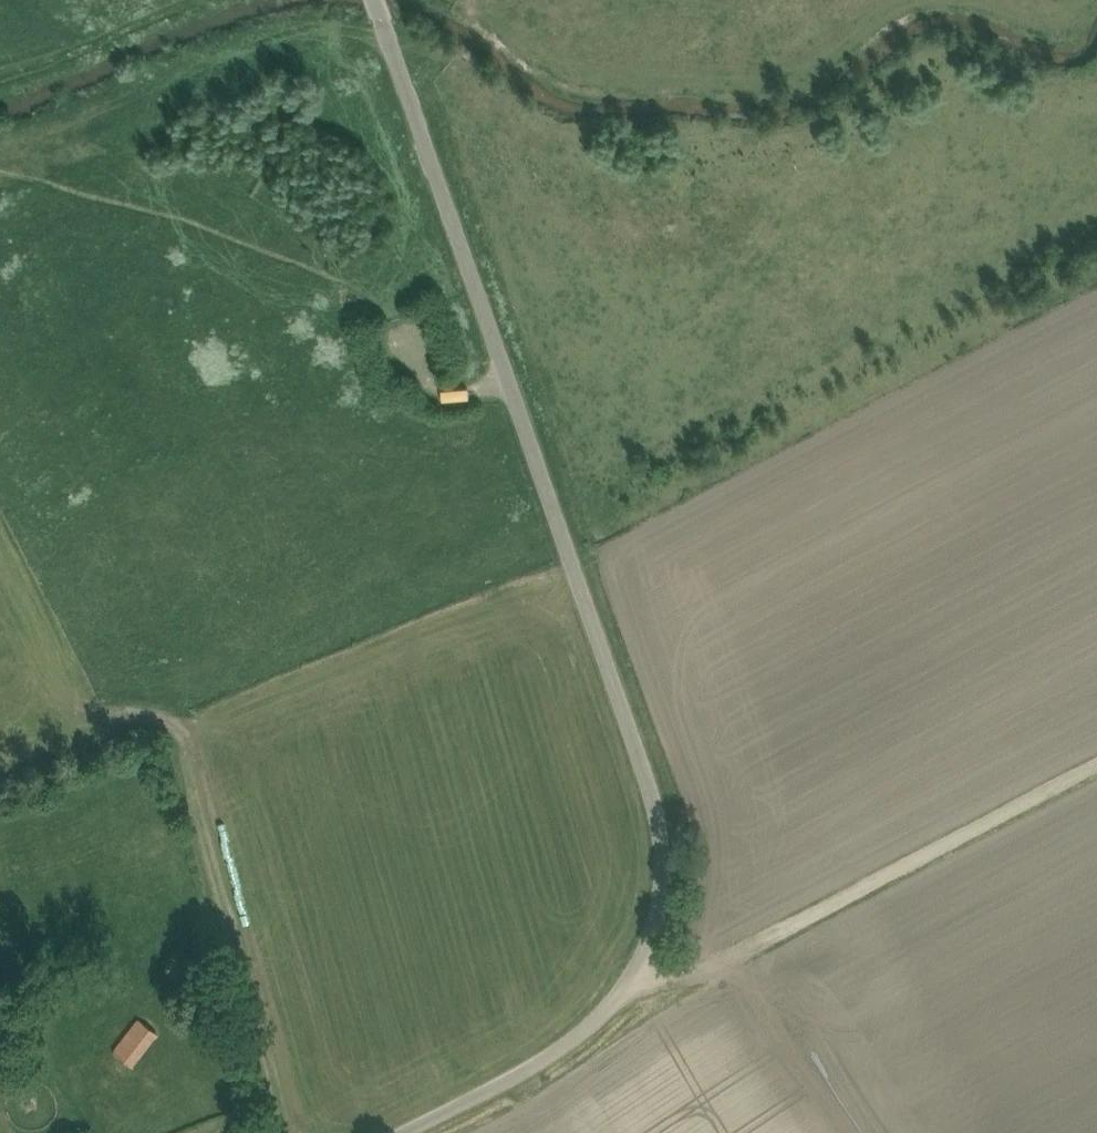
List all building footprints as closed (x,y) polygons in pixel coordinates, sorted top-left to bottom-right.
[(113,1047),(134,1063),(159,1032),(138,1016),(113,1047)]
